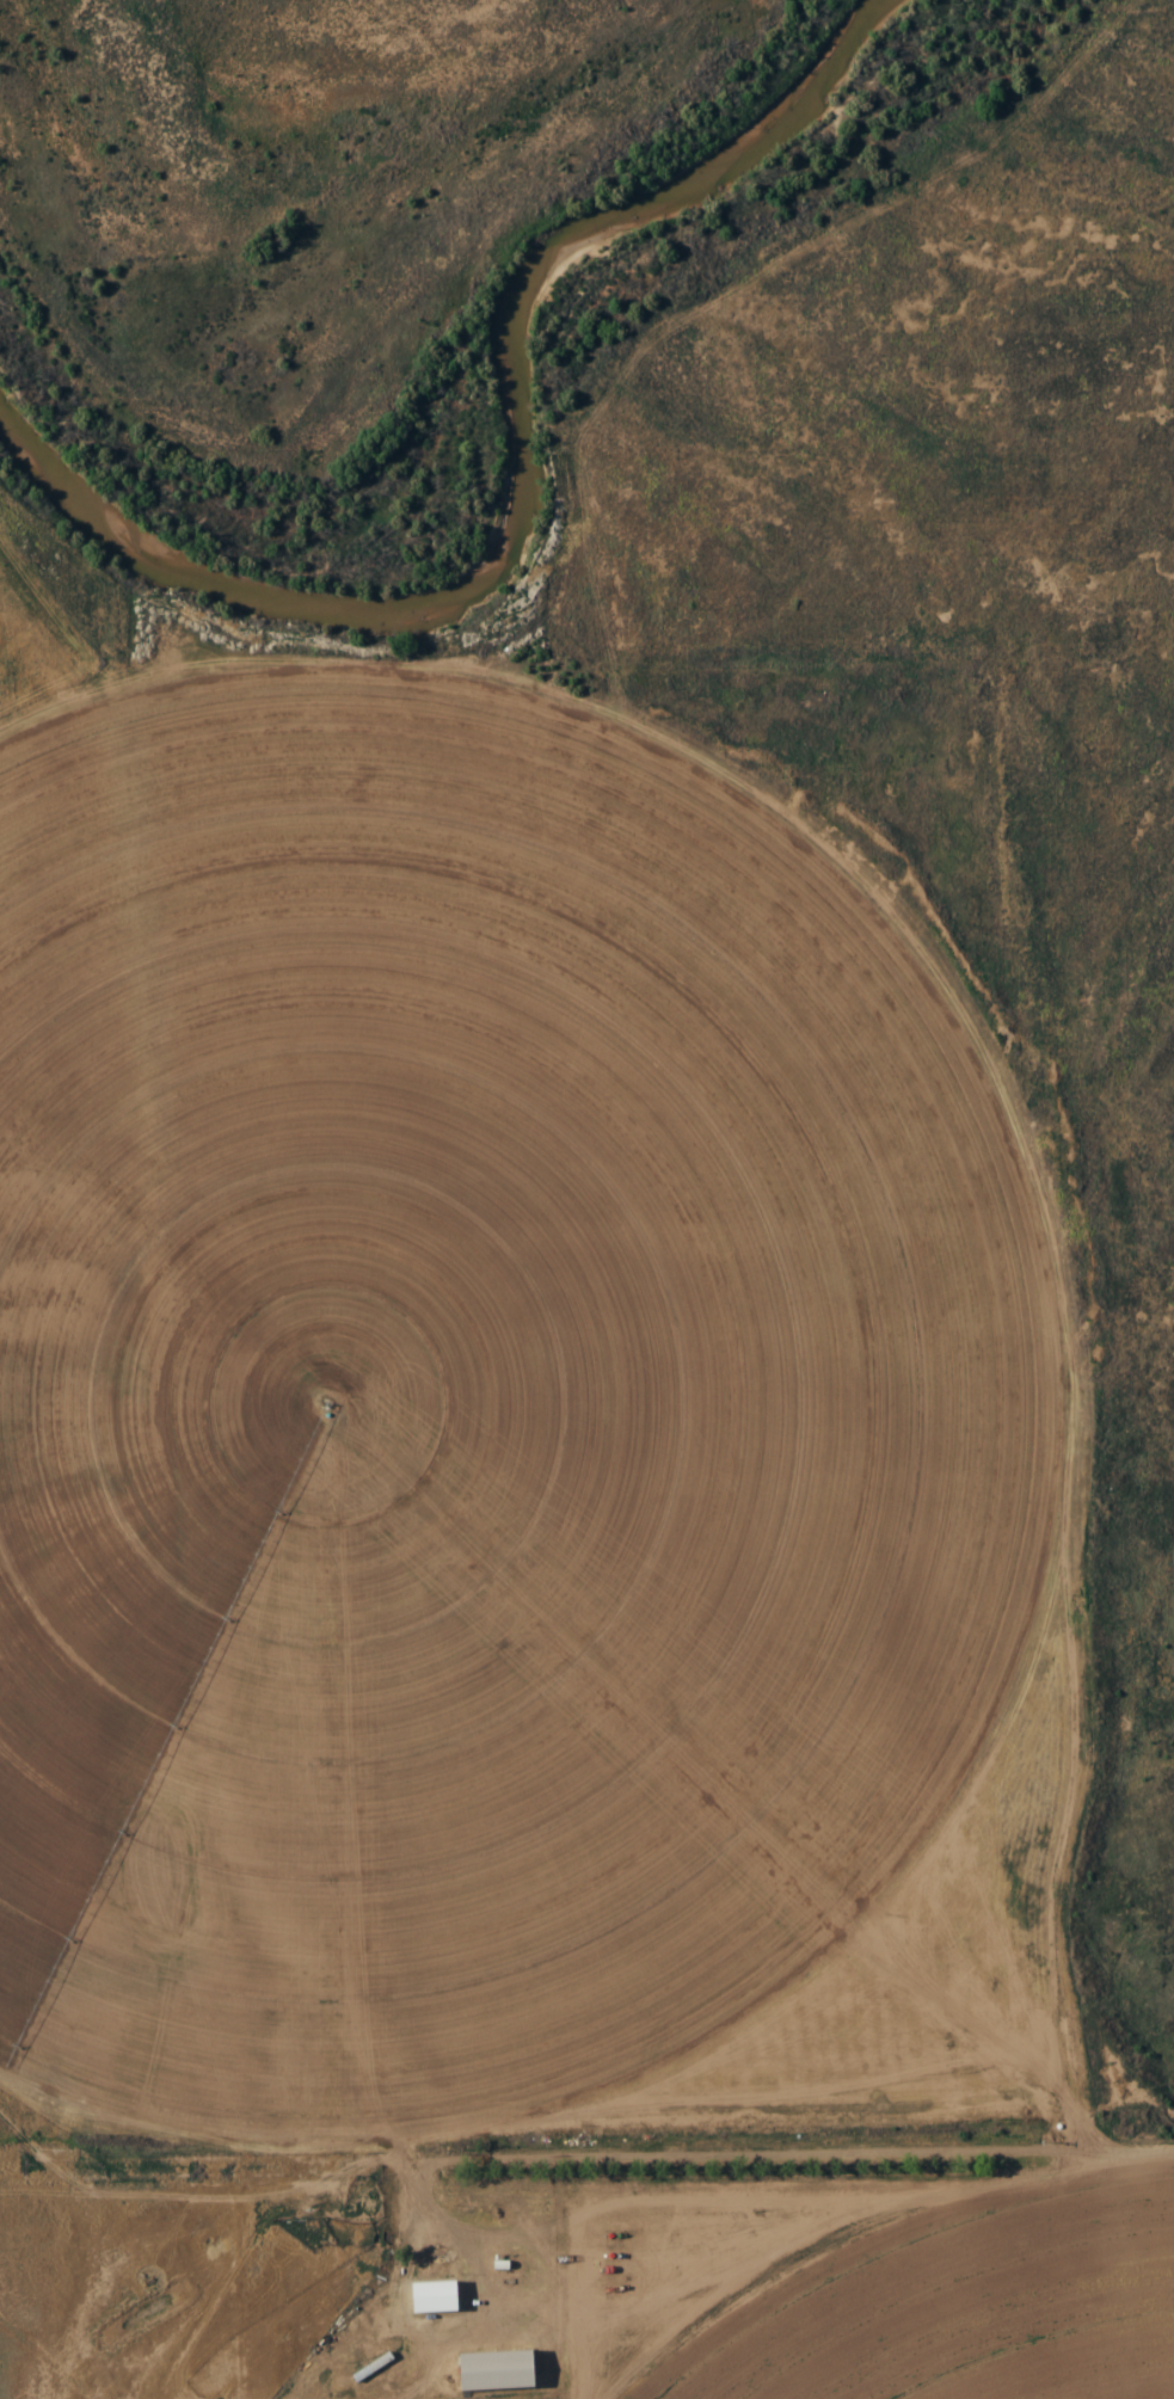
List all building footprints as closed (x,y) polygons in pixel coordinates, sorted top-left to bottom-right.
[(420,2299),(429,2299),(428,2254),(419,2254),(420,2299)] [(535,2350),(460,2353),(462,2390),(536,2387),(535,2350)]
